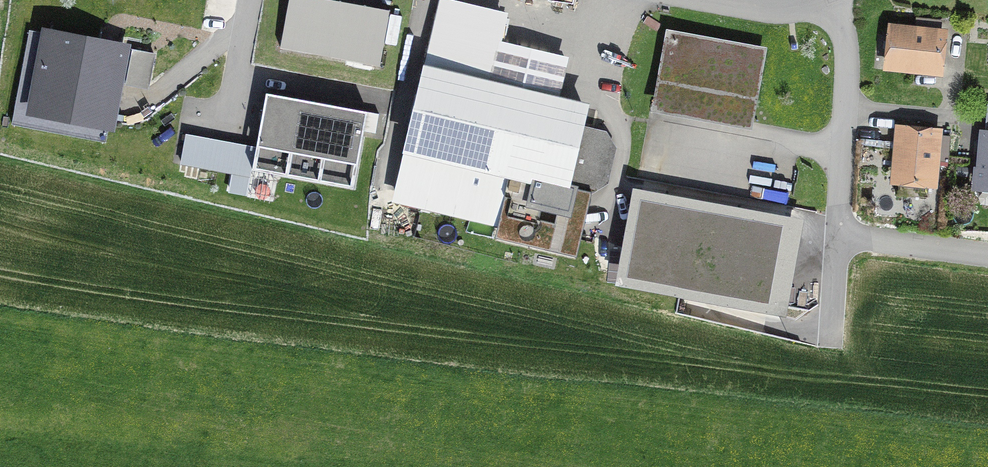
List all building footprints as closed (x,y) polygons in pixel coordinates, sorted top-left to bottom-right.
[(390,13),(318,0),(290,0),(281,51),(380,69),(390,13)] [(447,0),(440,0),(390,205),(469,223),(468,232),(495,238),(495,241),(577,261),(592,197),(609,186),(617,149),(606,134),(594,129),(598,110),(561,101),(570,60),(504,44),(509,28),(506,27),(508,16),(447,0)] [(943,79),(948,30),(941,30),(942,20),(916,17),(915,27),(888,24),(883,72),(943,79)] [(768,49),(666,31),(651,114),(753,132),(768,49)] [(114,127),(125,48),(35,36),(24,115),(114,127)] [(375,135),(379,114),(367,112),(367,114),(266,96),(253,175),(353,192),(364,133),(375,135)] [(943,130),(895,126),(890,187),(938,191),(940,163),(948,164),(950,137),(943,136),(943,130)] [(982,134),(979,169),(976,168),(975,187),(987,188),(987,135),(982,134)] [(225,143),(186,136),(181,167),(231,176),(228,194),(247,198),(256,148),(235,144),(235,141),(226,139),(225,143)]
